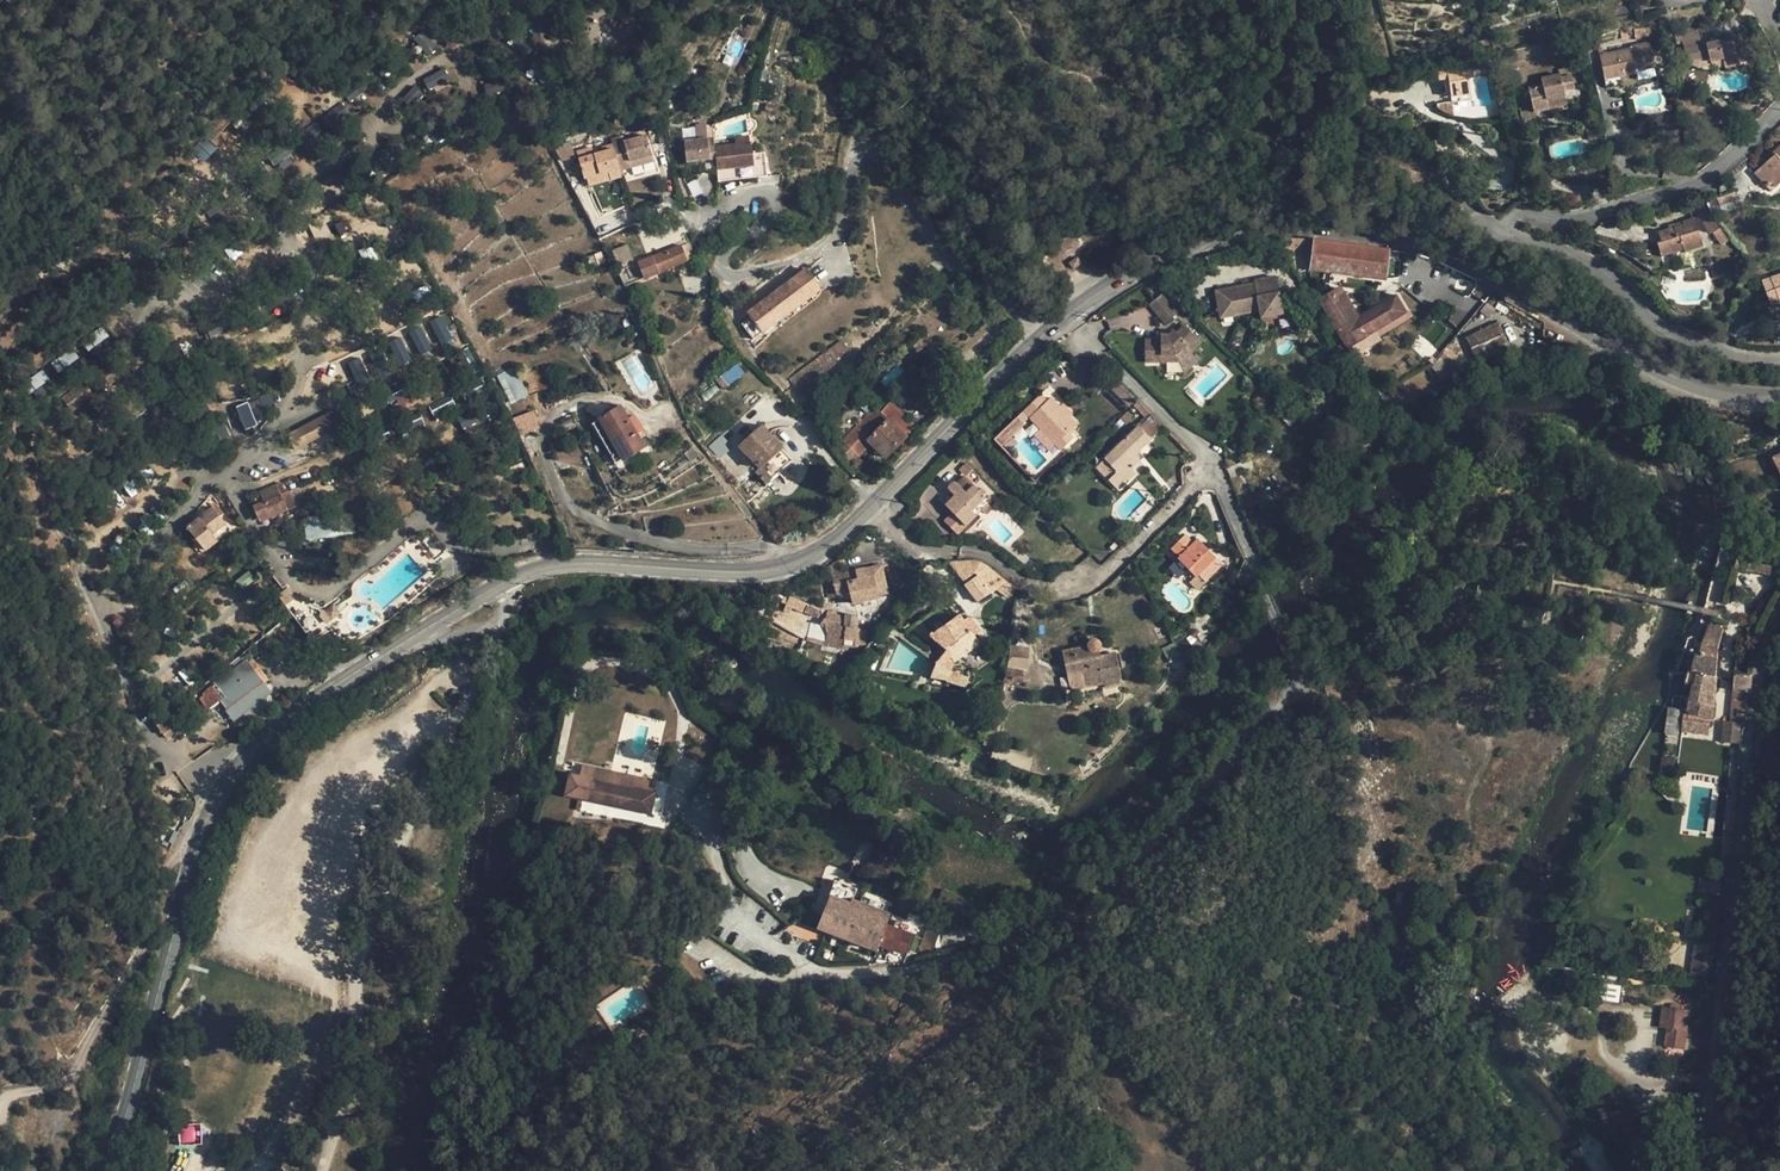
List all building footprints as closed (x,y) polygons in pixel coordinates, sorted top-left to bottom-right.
[(1652,36),(1650,27),(1634,30),(1636,39),(1652,36)] [(1745,51),(1735,53),(1732,38),(1706,44),(1701,45),(1699,36),(1682,40),(1687,62),(1709,57),(1709,61),(1722,58),(1724,67),(1747,61),(1745,51)] [(1631,48),(1600,54),(1605,79),(1620,77),(1637,73),(1636,71),(1643,70),(1654,67),(1649,42),(1631,46),(1631,48)] [(1709,57),(1687,62),(1689,69),(1710,65),(1709,61),(1709,57)] [(1711,67),(1724,67),(1722,58),(1709,61),(1710,65),(1711,67)] [(1449,83),(1451,97),(1471,94),(1466,61),(1436,66),(1439,80),(1444,79),(1448,78),(1449,83)] [(1521,76),(1519,67),(1502,71),(1504,80),(1521,76)] [(1531,101),(1534,112),(1567,105),(1564,91),(1574,89),(1569,67),(1558,70),(1559,74),(1541,78),(1542,84),(1528,87),(1531,101)] [(1656,75),(1654,67),(1643,70),(1644,78),(1656,75)] [(422,79),(428,90),(449,80),(443,68),(422,79)] [(1620,77),(1605,79),(1606,85),(1621,82),(1620,77)] [(484,79),(485,95),(507,94),(506,78),(484,79)] [(1471,94),(1451,97),(1451,102),(1471,99),(1471,94)] [(1534,112),(1531,101),(1518,104),(1522,119),(1534,116),(1534,112)] [(1435,105),(1435,107),(1442,112),(1444,113),(1453,112),(1451,102),(1435,105)] [(333,125),(347,111),(339,103),(325,117),(333,125)] [(1587,130),(1590,141),(1600,139),(1597,126),(1590,117),(1582,123),(1587,130)] [(652,155),(647,135),(624,142),(612,145),(613,149),(603,152),(594,155),(578,159),(584,179),(586,178),(608,172),(610,180),(622,177),(620,171),(632,167),(630,162),(652,155)] [(612,144),(612,145),(624,142),(623,136),(611,139),(612,144)] [(204,162),(216,149),(205,137),(192,150),(204,162)] [(684,142),(686,162),(698,160),(700,175),(717,173),(714,147),(708,147),(708,139),(684,142)] [(268,154),(280,170),(295,159),(283,143),(268,154)] [(735,144),(714,147),(717,173),(718,181),(767,177),(765,152),(753,153),(752,143),(749,143),(735,144)] [(1754,173),(1767,187),(1771,191),(1779,182),(1779,145),(1772,153),(1774,154),(1754,173)] [(576,152),(578,159),(594,155),(591,147),(576,152)] [(654,161),(652,155),(630,162),(632,167),(654,161)] [(589,187),(610,180),(608,172),(586,178),(589,187)] [(692,197),(701,194),(696,181),(688,184),(692,197)] [(1713,232),(1718,229),(1719,228),(1713,214),(1710,215),(1704,202),(1688,209),(1690,213),(1696,210),(1699,216),(1700,220),(1702,219),(1707,231),(1713,232)] [(1683,224),(1658,232),(1661,242),(1662,241),(1666,254),(1683,249),(1684,252),(1703,246),(1694,217),(1691,218),(1682,221),(1683,224)] [(1713,232),(1722,245),(1727,241),(1718,229),(1713,232)] [(1385,280),(1388,249),(1315,239),(1302,239),(1282,239),(1278,239),(1288,256),(1312,256),(1310,271),(1385,280)] [(1661,256),(1666,254),(1662,241),(1661,242),(1657,243),(1661,256)] [(140,243),(128,250),(134,260),(146,252),(140,243)] [(694,258),(688,243),(682,245),(688,260),(694,258)] [(618,266),(633,260),(626,244),(612,250),(618,266)] [(370,245),(358,252),(367,267),(379,259),(370,245)] [(652,257),(617,271),(625,287),(659,273),(688,260),(682,245),(652,257)] [(589,271),(605,262),(599,252),(583,261),(589,271)] [(763,332),(820,289),(806,270),(748,313),(751,316),(742,324),(753,339),(763,332)] [(1771,306),(1779,303),(1779,274),(1762,281),(1771,306)] [(1261,319),(1283,314),(1275,277),(1254,281),(1255,284),(1215,291),(1221,319),(1260,311),(1261,319)] [(1186,307),(1169,289),(1148,305),(1164,325),(1186,307)] [(1358,318),(1341,289),(1322,300),(1350,346),(1367,336),(1405,313),(1395,296),(1358,318)] [(1346,348),(1350,346),(1322,300),(1319,302),(1346,348)] [(1408,317),(1405,313),(1367,336),(1369,340),(1408,317)] [(440,346),(453,341),(442,315),(430,320),(440,346)] [(123,332),(112,317),(97,328),(107,342),(123,332)] [(1144,341),(1144,362),(1179,362),(1182,361),(1193,350),(1201,342),(1182,323),(1168,336),(1160,336),(1160,340),(1144,341)] [(1510,346),(1498,323),(1473,334),(1475,339),(1484,356),(1484,358),(1493,354),(1498,352),(1510,346)] [(420,325),(408,332),(421,355),(433,349),(420,325)] [(400,336),(387,343),(398,367),(412,360),(400,336)] [(634,339),(627,343),(630,348),(637,345),(634,339)] [(1479,359),(1484,356),(1475,339),(1470,341),(1479,359)] [(82,365),(97,355),(87,340),(72,350),(82,365)] [(834,345),(826,351),(833,360),(841,355),(834,345)] [(1201,358),(1193,350),(1182,361),(1179,362),(1185,374),(1201,358)] [(1446,367),(1454,357),(1446,350),(1438,360),(1446,367)] [(833,360),(826,351),(789,379),(798,391),(835,363),(833,360)] [(358,388),(369,385),(361,357),(350,361),(358,388)] [(396,392),(405,383),(379,357),(370,366),(396,392)] [(58,360),(44,372),(55,385),(69,373),(58,360)] [(719,376),(726,386),(744,373),(737,363),(719,376)] [(514,369),(504,374),(516,401),(527,396),(514,369)] [(69,411),(94,400),(86,383),(61,393),(69,411)] [(46,405),(40,389),(23,395),(29,412),(46,405)] [(452,395),(429,404),(434,418),(457,409),(452,395)] [(1033,436),(1048,451),(1055,444),(1067,432),(1076,424),(1069,417),(1060,407),(1051,398),(1047,401),(1040,395),(1023,412),(1040,429),(1033,436)] [(257,399),(250,401),(255,422),(262,420),(257,399)] [(235,406),(244,430),(256,425),(247,402),(235,406)] [(886,458),(915,427),(890,403),(880,413),(875,408),(842,442),(845,445),(843,447),(840,444),(833,452),(848,467),(871,443),(886,458)] [(1060,407),(1069,417),(1073,413),(1063,403),(1060,407)] [(602,418),(593,424),(615,464),(643,448),(621,408),(620,406),(601,416),(602,418)] [(336,409),(287,436),(295,451),(344,424),(336,409)] [(458,415),(461,428),(476,425),(473,411),(458,415)] [(534,426),(537,425),(532,412),(515,419),(519,431),(534,426)] [(570,417),(562,421),(564,425),(572,421),(570,417)] [(1030,421),(1023,427),(1030,436),(1037,429),(1030,421)] [(534,426),(519,431),(522,438),(537,432),(534,426)] [(762,426),(739,447),(746,455),(747,455),(759,468),(755,471),(767,484),(792,461),(768,434),(769,434),(762,426)] [(1138,452),(1150,440),(1137,426),(1104,459),(1117,472),(1109,480),(1118,491),(1136,473),(1132,469),(1140,461),(1135,455),(1138,452)] [(200,437),(212,459),(220,454),(208,432),(200,437)] [(1067,432),(1055,444),(1060,451),(1073,439),(1067,432)] [(966,477),(972,470),(965,463),(959,470),(965,476),(966,477)] [(944,521),(957,535),(976,516),(971,511),(985,497),(966,477),(965,476),(957,484),(955,482),(954,482),(952,484),(950,485),(949,487),(948,489),(954,495),(945,505),(952,512),(944,521)] [(282,483),(259,493),(263,502),(253,506),(259,520),(269,516),(270,518),(306,503),(303,497),(299,487),(286,493),(282,483)] [(307,484),(299,487),(303,497),(311,494),(307,484)] [(985,497),(971,511),(976,516),(990,502),(985,497)] [(212,507),(187,528),(205,551),(218,541),(231,531),(212,507)] [(307,538),(353,532),(351,516),(328,520),(327,510),(315,512),(316,517),(307,518),(307,522),(304,522),(307,538)] [(1206,582),(1222,565),(1196,539),(1192,543),(1185,535),(1170,550),(1178,557),(1177,558),(1188,569),(1195,576),(1196,577),(1199,575),(1206,582)] [(1770,577),(1773,558),(1737,551),(1733,568),(1770,577)] [(1188,569),(1177,558),(1167,568),(1178,579),(1188,569)] [(245,560),(227,574),(242,593),(260,579),(245,560)] [(963,582),(975,574),(975,560),(969,560),(965,561),(947,562),(963,582)] [(997,589),(1009,598),(1016,587),(1006,581),(987,566),(981,562),(975,560),(975,574),(976,576),(964,584),(978,602),(997,589)] [(878,596),(889,594),(882,565),(866,569),(865,568),(855,571),(855,572),(832,577),(832,578),(824,582),(828,598),(837,596),(838,603),(851,599),(852,604),(878,598),(878,596)] [(1197,590),(1206,582),(1199,575),(1196,577),(1195,576),(1189,582),(1197,590)] [(1233,605),(1238,610),(1248,599),(1243,595),(1233,605)] [(811,621),(806,641),(827,647),(844,649),(845,650),(846,651),(847,650),(849,647),(854,647),(855,646),(855,644),(865,646),(867,631),(854,628),(857,617),(846,614),(845,618),(836,617),(836,614),(827,611),(826,619),(825,619),(824,620),(823,620),(822,622),(811,621)] [(911,628),(926,641),(932,637),(946,650),(936,662),(930,677),(948,680),(948,681),(966,687),(969,678),(950,672),(954,662),(979,643),(974,636),(980,631),(969,617),(963,622),(959,616),(943,626),(936,631),(930,635),(919,621),(911,628)] [(941,622),(934,627),(936,631),(943,626),(941,622)] [(1718,648),(1724,629),(1709,624),(1702,643),(1699,655),(1695,654),(1691,672),(1696,673),(1694,685),(1693,684),(1688,701),(1686,715),(1713,720),(1716,678),(1718,648)] [(1062,651),(1067,675),(1088,670),(1089,674),(1103,671),(1098,651),(1100,649),(1100,647),(1100,645),(1099,642),(1097,641),(1095,640),(1092,640),(1090,641),(1089,642),(1088,644),(1087,646),(1062,651)] [(1198,642),(1181,659),(1185,668),(1191,663),(1205,648),(1198,642)] [(207,710),(219,701),(230,715),(233,712),(236,717),(242,713),(271,692),(264,683),(269,680),(254,659),(215,688),(212,685),(197,696),(207,710)] [(1005,665),(1002,684),(1021,687),(1023,677),(1022,677),(1023,668),(1005,665)] [(1720,742),(1739,745),(1743,724),(1744,723),(1748,692),(1750,692),(1752,675),(1734,674),(1733,691),(1732,691),(1728,722),(1721,721),(1720,742)] [(280,704),(271,692),(242,713),(251,725),(280,704)] [(1677,733),(1677,707),(1666,708),(1666,733),(1677,733)] [(182,726),(173,713),(156,725),(163,735),(171,729),(173,732),(182,726)] [(171,729),(163,735),(165,738),(173,732),(171,729)] [(987,729),(984,746),(992,747),(995,730),(987,729)] [(152,757),(157,768),(169,764),(160,754),(152,757)] [(561,798),(588,803),(592,783),(651,794),(653,782),(580,767),(578,778),(566,776),(561,798)] [(651,794),(592,783),(588,803),(650,815),(653,795),(651,794)] [(896,855),(874,847),(867,867),(888,875),(896,855)] [(1703,880),(1702,893),(1720,896),(1723,882),(1703,880)] [(835,881),(829,896),(849,904),(851,900),(852,901),(857,889),(835,881)] [(849,904),(829,896),(816,928),(877,951),(879,945),(901,953),(902,949),(908,951),(914,936),(886,926),(890,915),(881,912),(867,906),(852,901),(851,900),(849,904)] [(870,899),(867,906),(881,912),(884,905),(870,899)] [(1714,944),(1693,941),(1688,974),(1709,978),(1714,944)] [(1596,984),(1594,999),(1617,1001),(1619,987),(1596,984)] [(1659,1028),(1666,1029),(1668,1007),(1661,1006),(1659,1028)] [(1666,1029),(1664,1047),(1683,1050),(1688,1010),(1668,1007),(1666,1029)] [(201,1143),(201,1124),(180,1124),(180,1143),(201,1143)]
